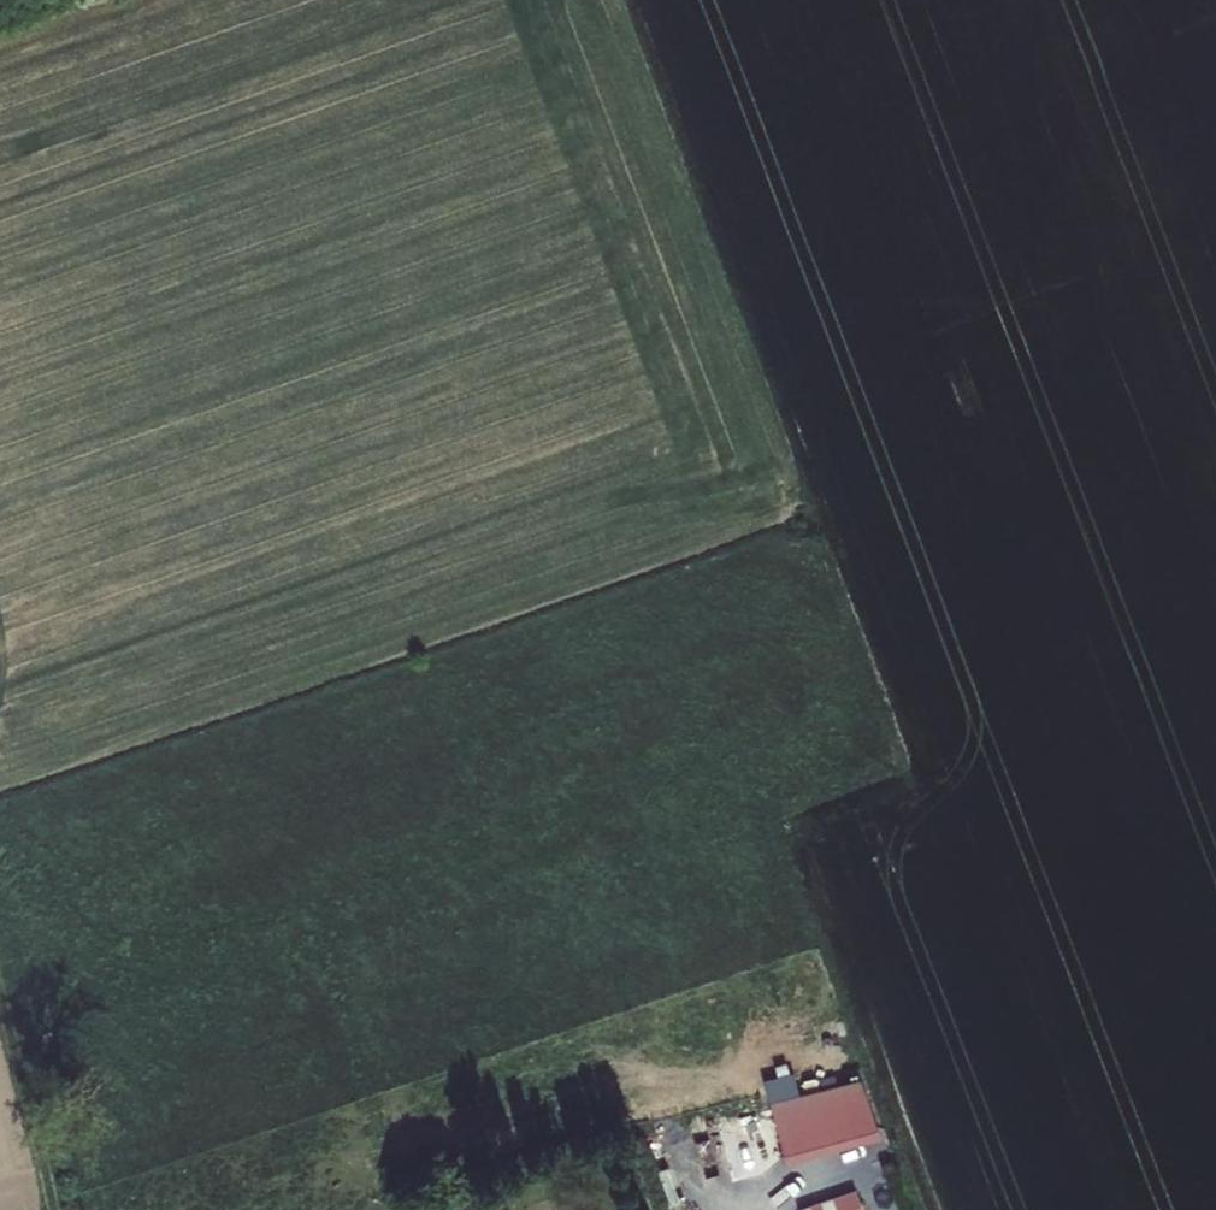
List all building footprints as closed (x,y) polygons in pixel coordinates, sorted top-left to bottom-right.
[(785,1166),(879,1141),(862,1078),(768,1103),(785,1166)]
